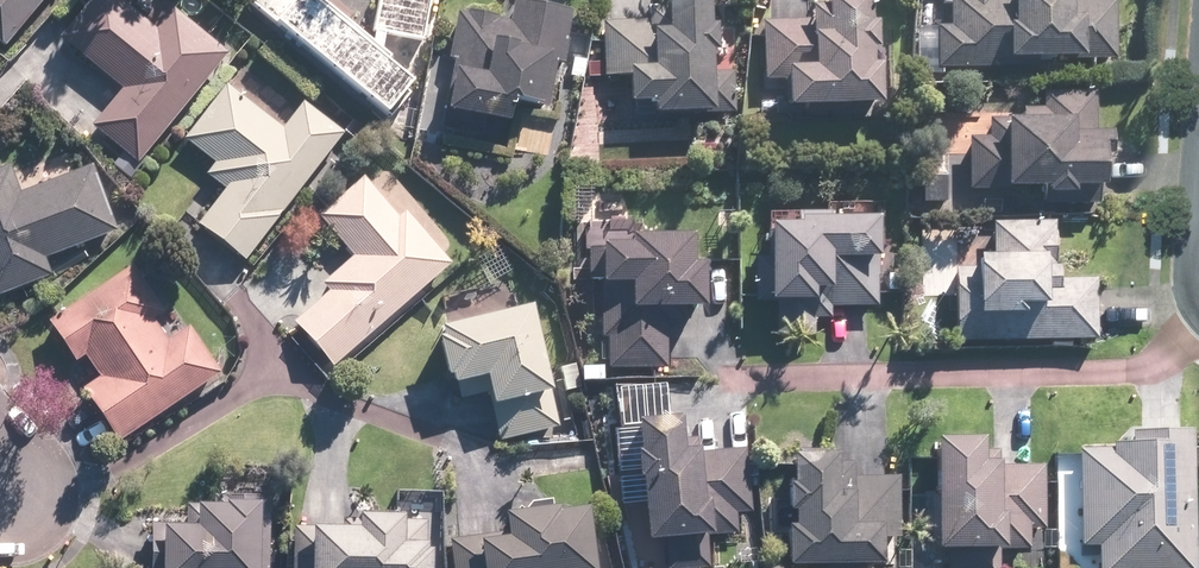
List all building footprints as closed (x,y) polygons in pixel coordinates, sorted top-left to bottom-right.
[(36,0),(0,0),(0,40),(36,0)] [(213,59),(132,0),(104,0),(48,77),(147,149),(213,59)] [(371,117),(397,87),(294,0),(246,0),(240,7),(371,117)] [(368,32),(414,41),(422,0),(375,0),(368,32)] [(944,1),(944,59),(1102,60),(1102,1),(944,1)] [(447,6),(433,116),(539,130),(553,20),(447,6)] [(767,105),(862,101),(858,9),(763,13),(767,105)] [(626,20),(628,109),(722,107),(720,18),(626,20)] [(200,262),(340,138),(270,60),(130,183),(200,262)] [(973,113),(976,190),(1091,186),(1088,108),(973,113)] [(0,178),(0,284),(113,245),(79,150),(0,178)] [(281,316),(328,369),(448,263),(367,172),(311,221),(345,259),(281,316)] [(940,181),(920,181),(920,203),(940,203),(940,181)] [(960,261),(960,271),(948,271),(950,343),(1090,338),(1088,282),(1047,283),(1045,224),(982,226),(983,260),(960,261)] [(865,301),(860,234),(758,242),(763,309),(865,301)] [(676,366),(665,250),(588,257),(598,373),(676,366)] [(116,437),(213,382),(146,265),(49,320),(116,437)] [(535,399),(512,317),(428,340),(450,422),(535,399)] [(1179,444),(1090,449),(1096,567),(1185,567),(1179,444)] [(635,455),(644,545),(733,536),(723,446),(635,455)] [(933,456),(931,550),(1031,552),(1033,459),(933,456)] [(787,473),(787,567),(890,567),(890,473),(787,473)] [(259,521),(150,525),(151,567),(261,567),(259,521)] [(449,548),(454,567),(575,567),(564,522),(449,548)] [(295,567),(414,567),(414,534),(295,535),(295,567)]
